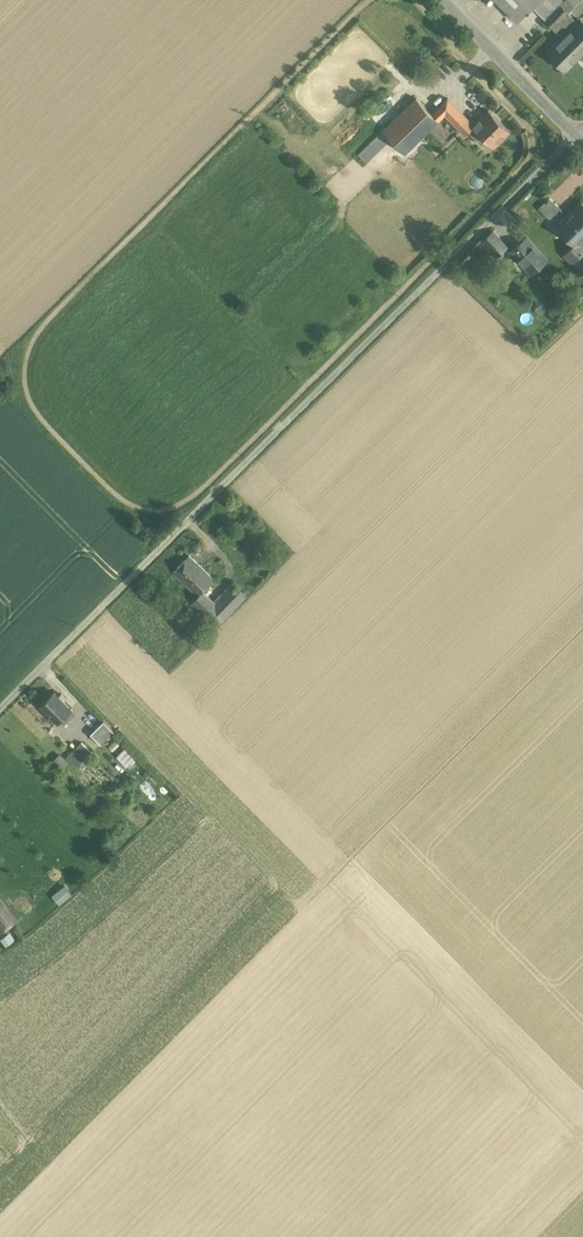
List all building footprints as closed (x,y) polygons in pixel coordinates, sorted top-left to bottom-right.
[(518,21),(527,12),(528,13),(530,11),(529,10),(532,7),(539,0),(496,0),(518,21)] [(532,7),(534,9),(542,0),(539,0),(532,7)] [(534,9),(539,13),(550,2),(548,0),(542,0),(534,9)] [(546,20),(554,28),(562,20),(566,24),(573,17),(569,13),(575,6),(569,0),(566,0),(564,2),(557,9),(546,20)] [(563,0),(556,0),(552,4),(557,9),(564,2),(563,0)] [(550,2),(539,13),(546,20),(557,9),(552,4),(550,2)] [(571,29),(566,24),(562,20),(554,28),(563,37),(549,52),(567,70),(582,54),(582,22),(581,20),(571,29)] [(416,98),(383,131),(390,138),(405,154),(439,120),(432,113),(416,98)] [(465,115),(448,98),(432,113),(439,120),(445,114),(464,133),(464,134),(465,135),(468,131),(468,130),(474,124),(471,121),(465,115)] [(510,131),(489,109),(474,124),(468,130),(468,131),(481,144),(486,139),(494,147),(510,131)] [(383,131),(359,154),(366,162),(390,138),(383,131)] [(561,208),(550,197),(539,208),(550,219),(561,208)] [(581,201),(567,215),(569,217),(563,223),(582,242),(582,241),(582,203),(581,201)] [(561,209),(550,220),(556,226),(567,214),(561,209)] [(563,223),(558,228),(574,244),(564,255),(582,274),(582,242),(563,223)] [(545,260),(527,239),(512,252),(531,273),(545,260)] [(202,569),(189,557),(173,573),(187,586),(202,569)] [(232,584),(214,603),(203,593),(214,581),(202,569),(187,586),(198,597),(190,606),(200,615),(192,624),(201,632),(209,623),(215,629),(246,597),(232,584)] [(54,692),(41,706),(58,723),(59,722),(68,713),(71,710),(54,692)] [(68,713),(59,722),(64,727),(73,717),(68,713)] [(104,721),(90,735),(101,745),(114,732),(104,721)] [(92,753),(82,743),(66,758),(76,768),(92,753)] [(117,756),(128,767),(138,757),(127,747),(117,756)] [(68,886),(53,893),(57,904),(73,897),(68,886)] [(0,904),(0,931),(1,932),(14,921),(0,904)] [(10,934),(1,940),(6,946),(14,940),(10,934)]
